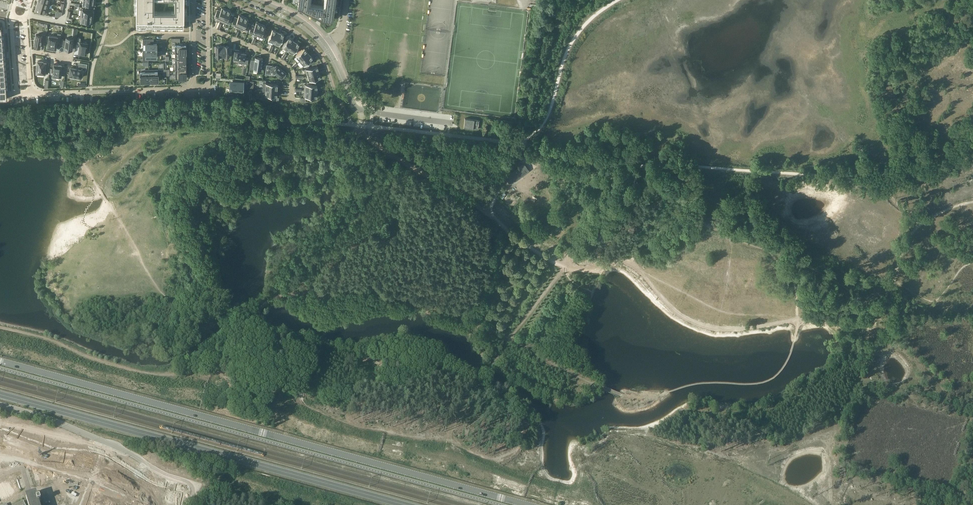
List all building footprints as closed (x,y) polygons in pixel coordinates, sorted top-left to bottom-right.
[(37,5),(49,9),(50,3),(39,0),(38,0),(37,5)] [(83,5),(86,5),(86,8),(91,8),(91,6),(94,6),(95,0),(94,0),(84,0),(83,5)] [(136,26),(184,26),(184,21),(184,16),(184,0),(136,0),(136,26)] [(321,17),(333,19),(335,0),(324,0),(323,5),(310,3),(310,0),(295,0),(295,3),(313,13),(322,14),(321,17)] [(37,5),(35,10),(39,11),(39,12),(43,13),(43,12),(47,14),(49,9),(37,5)] [(215,16),(214,19),(216,20),(217,19),(221,21),(227,9),(223,7),(223,8),(222,7),(221,10),(217,9),(215,16)] [(81,9),(80,15),(93,17),(93,11),(90,10),(91,8),(86,8),(86,10),(81,9)] [(227,9),(221,21),(226,23),(227,21),(230,23),(233,16),(230,15),(231,11),(230,11),(230,10),(227,9)] [(80,15),(79,22),(85,22),(85,23),(89,24),(89,23),(92,23),(93,17),(80,15)] [(235,17),(232,23),(239,27),(240,27),(244,16),(240,15),(239,15),(238,18),(235,17)] [(239,27),(238,29),(243,31),(244,29),(247,30),(250,23),(247,22),(248,19),(247,18),(248,18),(244,16),(240,27),(239,27)] [(252,24),(249,31),(257,34),(261,24),(258,22),(257,23),(256,22),(255,25),(252,24)] [(261,24),(257,34),(264,37),(267,31),(264,29),(266,26),(265,26),(265,25),(261,24)] [(273,29),(268,40),(274,42),(278,32),(273,30),(273,29)] [(274,42),(273,43),(279,46),(284,34),(278,32),(274,42)] [(47,48),(48,48),(50,48),(53,49),(56,49),(55,49),(56,49),(57,44),(57,42),(57,41),(57,40),(60,40),(61,34),(58,33),(57,36),(49,35),(49,36),(48,40),(47,48)] [(36,34),(34,46),(40,47),(41,43),(44,43),(45,35),(42,34),(42,35),(36,34)] [(64,40),(63,45),(65,45),(65,49),(72,49),(73,38),(66,37),(66,41),(64,40)] [(77,37),(77,44),(80,44),(79,46),(79,49),(78,53),(79,53),(86,54),(88,43),(88,42),(87,42),(80,41),(81,38),(77,37)] [(285,41),(282,45),(283,46),(283,47),(288,50),(294,41),(289,37),(286,41),(285,41)] [(143,44),(143,50),(156,50),(158,50),(158,45),(157,45),(157,44),(153,44),(153,38),(146,38),(146,44),(143,44)] [(294,41),(288,50),(293,53),(293,54),(299,44),(294,41)] [(179,45),(175,45),(175,52),(186,52),(186,49),(186,43),(179,43),(179,45)] [(229,45),(222,45),(222,56),(229,56),(229,53),(232,53),(233,48),(229,48),(229,45)] [(304,48),(296,56),(300,60),(300,61),(308,53),(305,49),(304,48)] [(143,50),(143,61),(146,61),(146,57),(157,57),(157,53),(156,53),(156,50),(143,50)] [(235,51),(234,58),(239,59),(238,62),(247,63),(248,57),(245,57),(246,53),(239,52),(240,51),(239,51),(239,50),(235,50),(235,51)] [(300,60),(299,61),(303,66),(305,65),(306,66),(315,62),(312,58),(313,58),(312,57),(312,58),(308,53),(300,61),(300,60)] [(251,59),(250,67),(257,68),(261,69),(261,70),(262,69),(262,64),(263,58),(255,56),(255,60),(251,59)] [(37,67),(37,72),(48,73),(48,64),(45,64),(46,62),(42,62),(42,61),(38,61),(37,64),(37,65),(37,67)] [(71,67),(69,75),(81,77),(82,70),(86,70),(87,64),(79,62),(79,67),(79,69),(71,67)] [(52,75),(52,76),(53,76),(60,76),(60,77),(61,77),(61,76),(61,75),(65,75),(65,71),(65,67),(65,66),(61,65),(62,65),(62,64),(61,64),(59,64),(54,64),(53,64),(54,64),(53,75),(52,75)] [(267,65),(265,74),(269,74),(270,71),(272,71),(281,79),(282,77),(283,78),(286,74),(285,74),(286,73),(276,65),(274,68),(270,68),(270,65),(267,65)] [(317,65),(305,69),(307,75),(308,75),(308,74),(319,71),(317,66),(317,65)] [(145,71),(140,72),(140,81),(146,81),(146,80),(149,80),(149,69),(145,69),(145,71)] [(158,69),(149,69),(149,80),(152,80),(158,80),(158,69)] [(186,71),(175,71),(175,78),(177,78),(177,80),(183,79),(183,78),(186,78),(186,76),(186,71)] [(319,71),(308,74),(308,75),(309,80),(314,79),(314,80),(318,79),(318,78),(320,78),(320,77),(319,71)] [(231,82),(230,90),(234,90),(234,92),(239,92),(239,91),(243,91),(244,86),(243,86),(243,81),(233,80),(233,83),(231,82)] [(263,89),(262,99),(269,100),(269,96),(277,96),(277,90),(263,89)] [(304,97),(310,97),(310,98),(314,99),(314,97),(316,98),(316,97),(316,91),(304,90),(304,97)] [(465,118),(464,127),(472,128),(473,128),(478,129),(479,120),(474,119),(465,118)] [(519,166),(504,176),(508,182),(509,182),(515,181),(521,176),(522,176),(530,171),(526,165),(519,166)]
